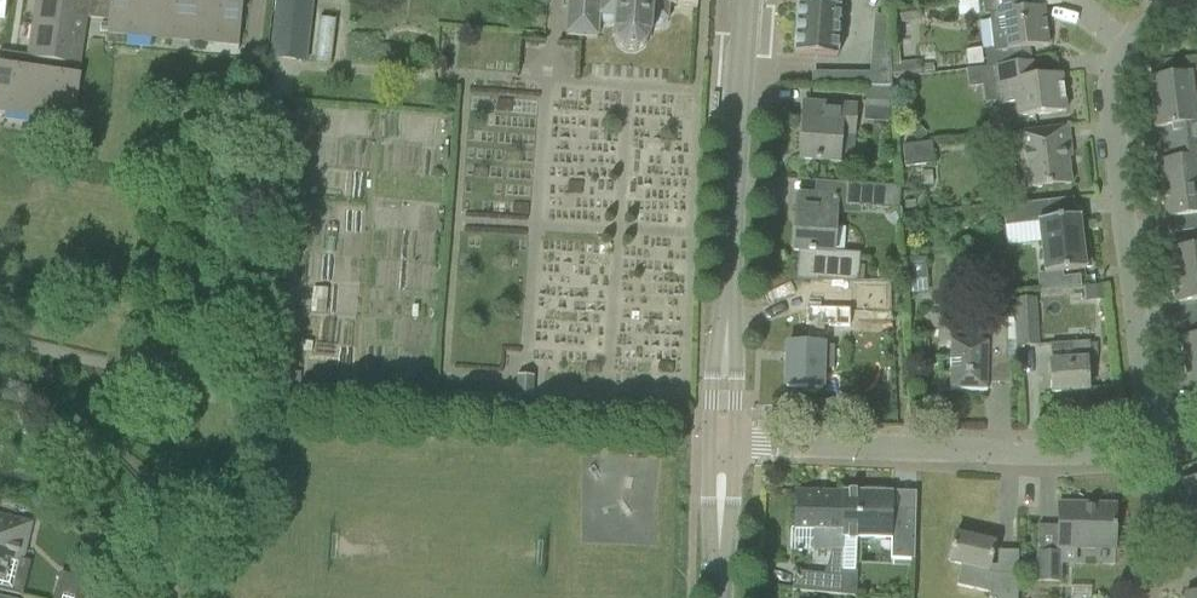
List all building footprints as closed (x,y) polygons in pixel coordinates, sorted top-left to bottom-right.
[(75,27),(70,61),(28,55),(3,51),(1,62),(37,68),(78,75),(85,18),(108,19),(110,0),(79,0),(75,27)] [(33,21),(75,27),(79,0),(36,0),(33,21)] [(107,33),(128,35),(128,32),(151,34),(154,0),(110,0),(108,19),(107,33)] [(151,37),(172,39),(172,37),(194,39),(198,0),(154,0),(151,34),(151,37)] [(194,42),(215,44),(215,41),(238,43),(243,0),(198,0),(194,39),(194,42)] [(273,0),(266,58),(307,62),(314,5),(273,0)] [(612,26),(613,26),(612,37),(613,46),(623,55),(636,56),(645,49),(649,38),(650,29),(651,31),(653,32),(655,32),(657,33),(659,32),(662,31),(664,30),(665,28),(666,27),(666,26),(667,24),(668,9),(697,11),(697,0),(569,0),(566,37),(596,39),(597,19),(598,19),(598,21),(599,22),(599,23),(600,25),(601,26),(603,27),(606,28),(608,28),(609,28),(611,27),(612,26)] [(794,56),(836,59),(840,9),(832,8),(832,0),(801,0),(801,6),(798,6),(794,56)] [(995,66),(996,66),(1031,62),(1029,50),(1048,48),(1043,10),(1032,11),(1030,0),(979,0),(976,0),(978,16),(988,15),(992,50),(983,51),(985,67),(995,66)] [(895,26),(920,22),(918,6),(892,10),(895,26)] [(815,74),(814,74),(814,85),(810,85),(810,86),(815,86),(891,88),(887,19),(887,14),(886,14),(886,19),(874,18),(870,75),(815,75),(815,74)] [(75,27),(33,21),(28,55),(70,61),(75,27)] [(1151,106),(1196,100),(1196,60),(1172,63),(1174,77),(1148,80),(1151,106)] [(919,61),(890,65),(892,79),(921,76),(919,61)] [(7,110),(7,108),(30,111),(37,68),(1,62),(0,62),(0,109),(7,110)] [(996,66),(995,66),(999,107),(1015,105),(1016,120),(1066,114),(1061,77),(1034,80),(1032,62),(1031,62),(996,66)] [(81,76),(78,75),(37,68),(30,111),(29,114),(50,118),(51,115),(74,119),(81,76)] [(891,90),(866,87),(864,110),(879,111),(879,119),(888,119),(891,90)] [(1182,146),(1189,145),(1196,144),(1196,100),(1151,106),(1154,131),(1180,128),(1182,146)] [(855,107),(828,105),(804,103),(800,160),(851,164),(855,107)] [(926,134),(915,125),(908,133),(918,142),(926,134)] [(1067,129),(1043,131),(1014,135),(1021,193),(1071,187),(1066,147),(1070,146),(1067,129)] [(931,143),(902,147),(905,168),(934,165),(931,143)] [(1162,192),(1196,188),(1196,144),(1189,145),(1191,161),(1159,164),(1162,192)] [(848,184),(846,206),(898,210),(900,188),(848,184)] [(1162,192),(1165,220),(1196,216),(1196,188),(1162,192)] [(797,252),(795,281),(818,282),(818,281),(857,282),(859,256),(832,254),(836,198),(798,195),(794,252),(797,252)] [(1045,277),(1060,275),(1078,273),(1086,272),(1086,271),(1092,270),(1089,248),(1083,249),(1079,219),(1050,222),(1048,204),(1002,210),(1005,230),(1039,226),(1045,277)] [(1193,233),(1195,249),(1169,252),(1173,279),(1196,276),(1196,232),(1193,233)] [(926,280),(925,258),(909,259),(911,281),(926,280)] [(1078,273),(1060,275),(1062,289),(1080,287),(1078,273)] [(1173,279),(1176,306),(1196,303),(1196,276),(1173,279)] [(1105,298),(1104,285),(1086,287),(1087,300),(1105,298)] [(858,286),(856,303),(888,304),(889,288),(858,286)] [(1038,346),(1035,298),(1014,300),(1017,348),(1038,346)] [(950,320),(949,369),(949,393),(987,394),(987,363),(1006,363),(1007,339),(1007,316),(1007,299),(980,299),(979,320),(950,320)] [(823,346),(823,326),(850,327),(851,309),(836,309),(830,308),(806,308),(805,326),(809,326),(808,345),(787,344),(786,388),(822,389),(822,370),(831,370),(832,346),(823,346)] [(1179,339),(1182,365),(1196,363),(1196,336),(1179,339)] [(1090,344),(1073,345),(1050,346),(1052,393),(1088,392),(1086,363),(1091,363),(1090,344)] [(1196,389),(1196,363),(1182,365),(1185,391),(1196,389)] [(516,376),(515,398),(532,399),(533,384),(533,377),(530,377),(516,376)] [(1188,544),(1196,543),(1196,480),(1180,482),(1188,544)] [(896,508),(914,508),(915,490),(897,490),(896,508)] [(892,492),(843,491),(843,495),(842,546),(841,576),(840,596),(855,597),(856,573),(854,572),(855,540),(891,541),(891,560),(914,561),(915,511),(892,510),(892,492)] [(828,546),(842,546),(843,495),(796,494),(795,530),(815,531),(815,545),(828,546)] [(1057,504),(1056,549),(1094,550),(1095,542),(1114,543),(1115,506),(1057,504)] [(22,597),(30,562),(19,560),(28,524),(10,520),(0,518),(0,592),(22,597)] [(989,597),(1017,597),(1017,577),(994,577),(988,575),(995,544),(955,535),(948,563),(958,566),(961,566),(957,586),(986,593),(990,594),(989,597)] [(1059,554),(1037,554),(1037,583),(1058,583),(1059,554)] [(840,596),(841,576),(794,572),(792,591),(840,596)] [(86,579),(61,573),(54,597),(82,597),(86,579)]
